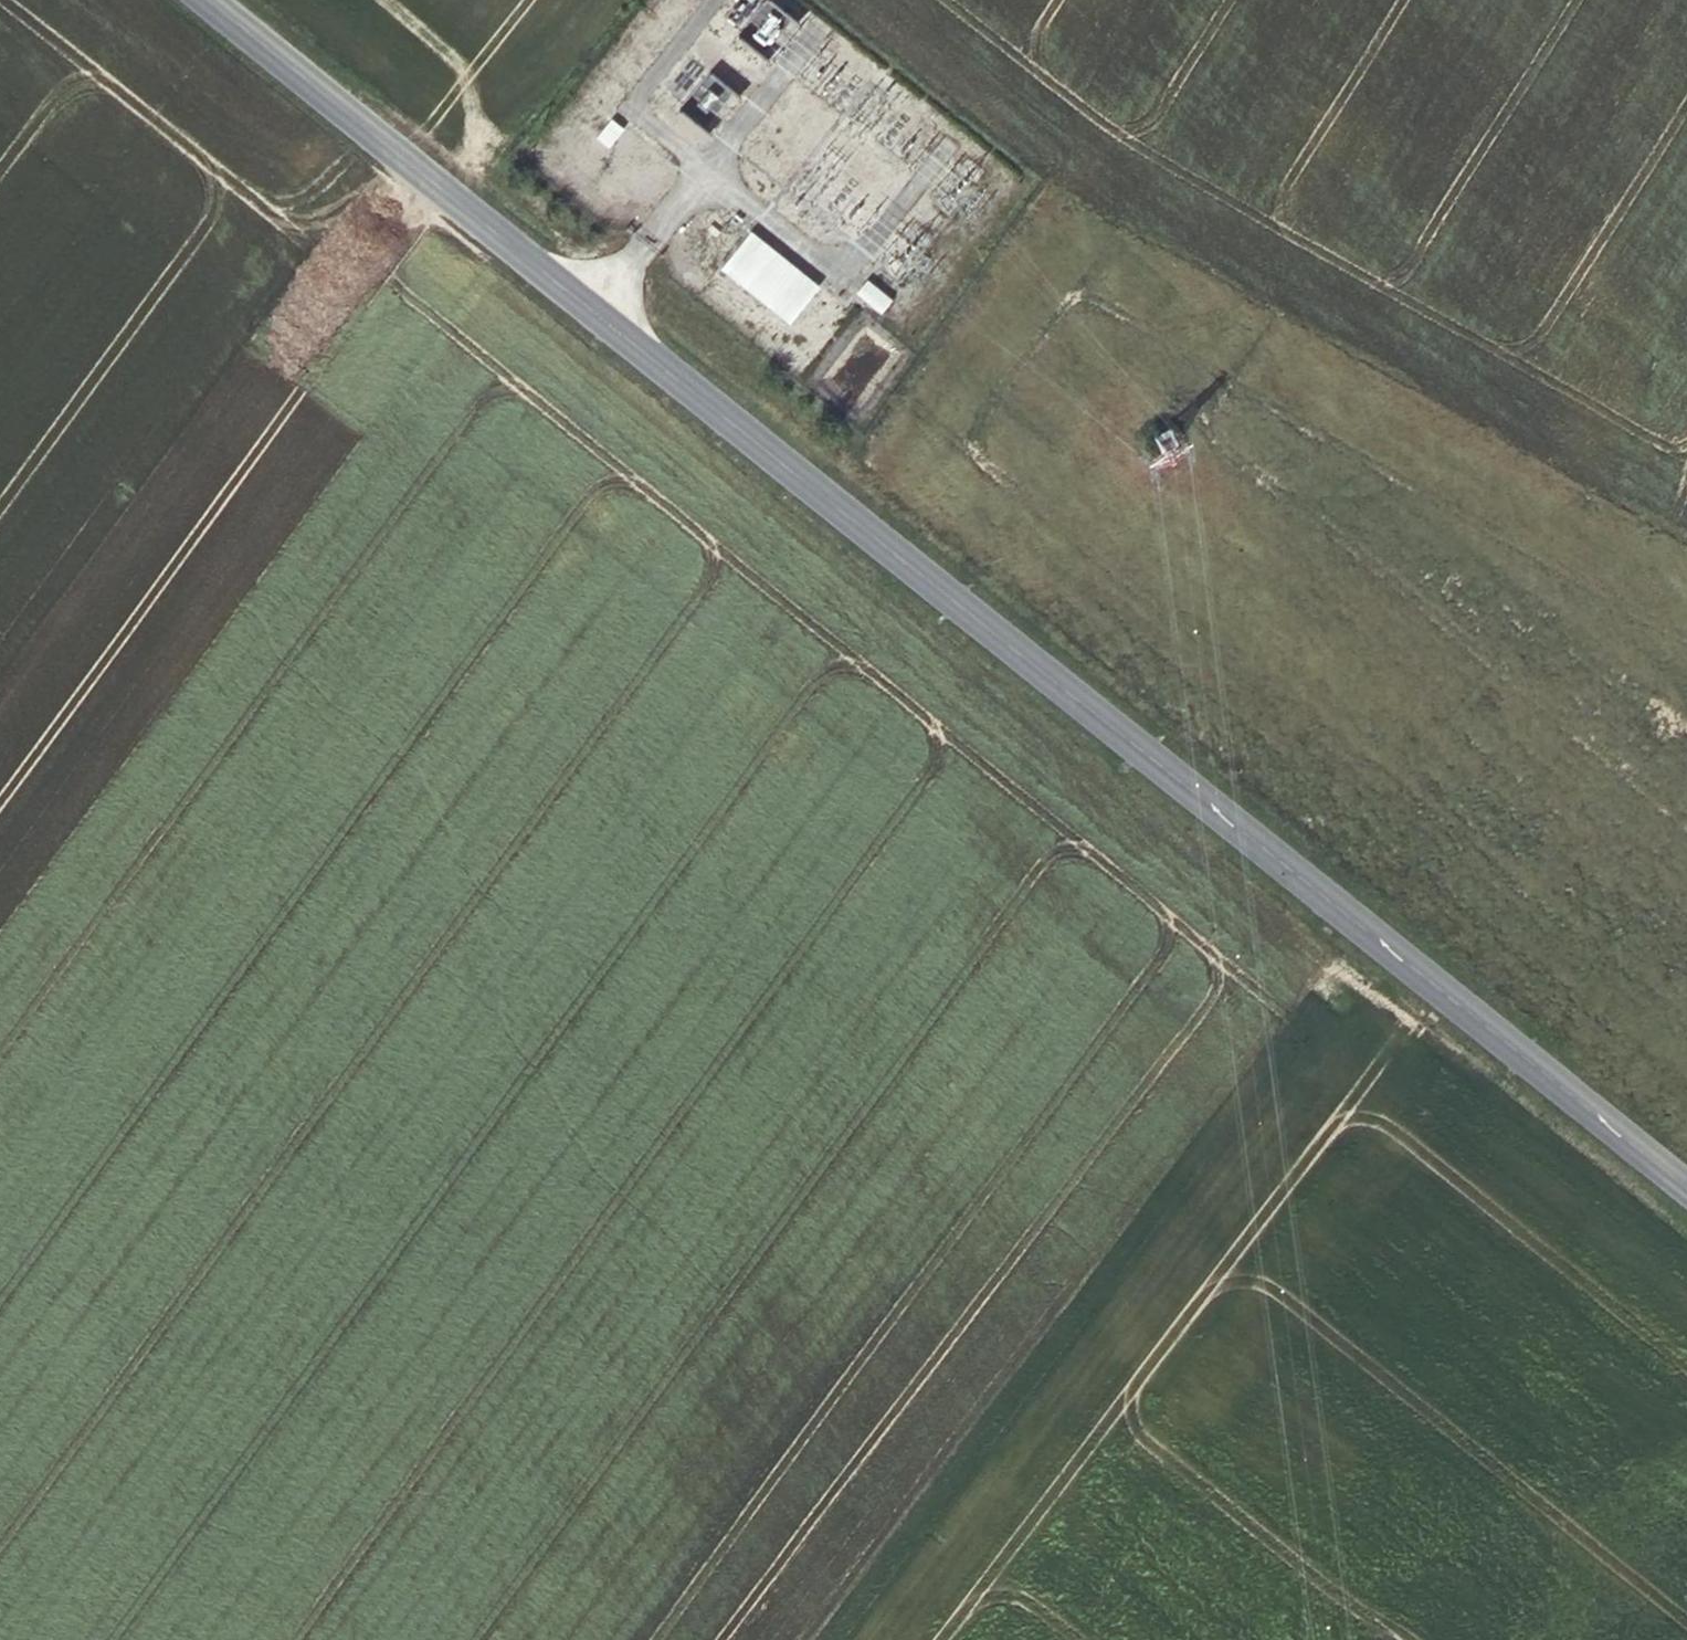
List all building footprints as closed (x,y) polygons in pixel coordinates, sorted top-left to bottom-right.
[(695,95),(685,106),(705,122),(742,78),(708,50),(681,84),(695,95)] [(610,120),(595,138),(607,148),(622,130),(610,120)] [(747,233),(719,268),(788,324),(816,288),(747,233)] [(866,281),(857,292),(882,312),(891,301),(866,281)]
